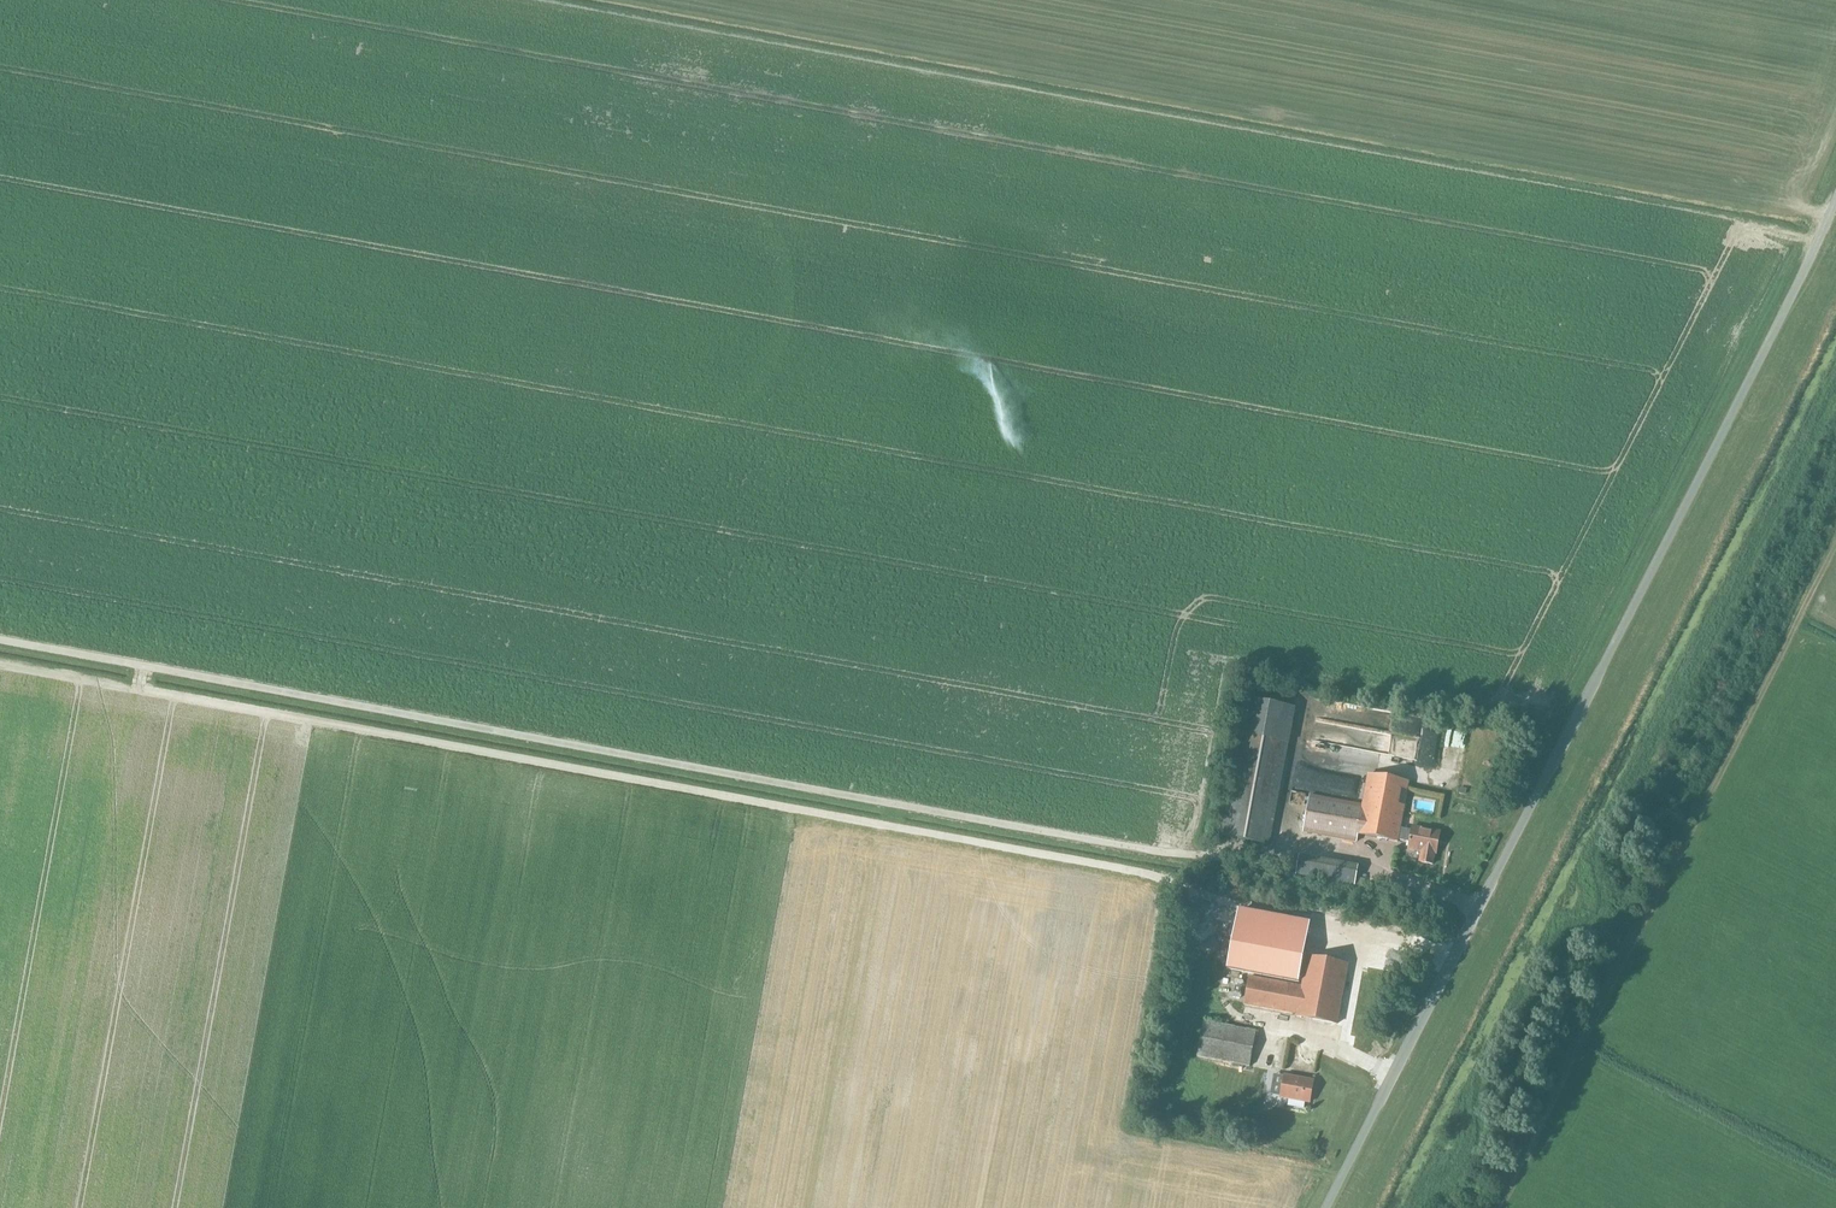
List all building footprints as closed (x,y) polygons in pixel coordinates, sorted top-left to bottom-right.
[(1264,694),(1246,693),(1245,729),(1263,730),(1264,694)] [(1240,737),(1222,837),(1270,846),(1288,746),(1240,737)] [(1368,775),(1363,805),(1311,795),(1304,833),(1356,842),(1358,835),(1398,842),(1399,840),(1400,832),(1409,783),(1368,775)] [(1290,799),(1306,802),(1308,793),(1292,790),(1290,799)] [(1411,835),(1400,832),(1399,840),(1410,842),(1409,849),(1424,852),(1422,862),(1433,864),(1435,854),(1437,854),(1441,832),(1413,827),(1411,835)] [(1359,868),(1300,858),(1296,876),(1356,887),(1359,868)] [(1236,921),(1227,969),(1299,983),(1308,935),(1236,921)] [(1337,1024),(1349,965),(1308,958),(1302,987),(1250,977),(1245,1005),(1297,1014),(1297,1017),(1337,1024)] [(1243,981),(1237,980),(1235,981),(1233,996),(1234,998),(1240,999),(1241,998),(1244,983),(1243,981)] [(1225,1017),(1245,1022),(1247,1014),(1227,1009),(1225,1017)] [(1250,1067),(1257,1031),(1204,1022),(1198,1057),(1250,1067)] [(1310,1103),(1314,1081),(1285,1076),(1281,1098),(1310,1103)]
